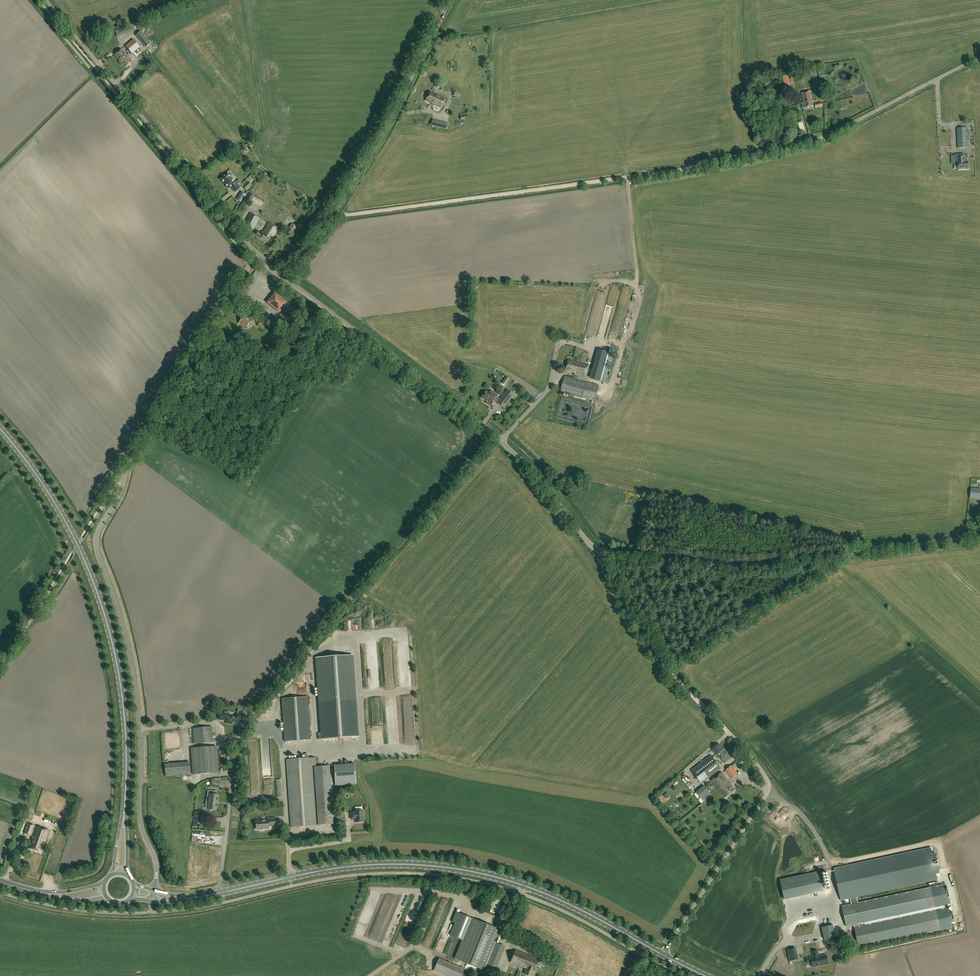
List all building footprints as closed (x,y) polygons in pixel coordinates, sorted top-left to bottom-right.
[(117,36),(141,28),(140,25),(139,23),(115,31),(117,36)] [(151,43),(144,35),(139,39),(146,47),(151,43)] [(126,46),(132,54),(141,47),(134,39),(126,46)] [(115,55),(120,61),(127,55),(122,49),(115,55)] [(126,67),(132,62),(127,55),(120,61),(120,62),(122,66),(123,66),(124,65),(126,67)] [(426,101),(441,108),(446,99),(430,91),(426,101)] [(813,105),(813,104),(811,92),(803,94),(804,102),(803,102),(803,107),(813,105)] [(957,128),(958,148),(968,148),(967,128),(957,128)] [(249,151),(247,147),(239,152),(241,156),(249,151)] [(964,154),(955,155),(955,165),(958,165),(958,170),(969,169),(968,162),(966,162),(965,158),(964,158),(964,154)] [(235,183),(227,173),(220,179),(228,189),(231,187),(235,192),(240,189),(235,183)] [(243,187),(246,190),(252,185),(248,182),(243,187)] [(253,230),(260,218),(250,213),(244,224),(253,230)] [(256,231),(254,235),(269,244),(278,228),(268,223),(263,232),(262,231),(261,233),(256,231)] [(282,314),(285,311),(289,314),(293,309),(290,306),(275,293),(267,302),(279,312),(282,314)] [(248,319),(244,316),(239,323),(246,328),(250,323),(251,324),(252,321),(249,319),(248,319)] [(600,350),(592,379),(606,383),(615,354),(600,350)] [(588,365),(576,362),(569,360),(566,371),(585,376),(588,365)] [(561,393),(596,401),(599,385),(565,377),(561,393)] [(508,390),(497,403),(504,408),(514,395),(508,390)] [(486,403),(491,406),(497,398),(490,393),(489,394),(486,392),(485,392),(484,394),(484,395),(481,398),(487,402),(486,403)] [(979,499),(979,489),(971,488),(970,498),(979,499)] [(319,734),(319,739),(359,736),(353,655),(317,657),(322,733),(319,734)] [(308,696),(282,698),(285,741),(311,739),(308,696)] [(230,714),(229,714),(225,713),(220,712),(219,720),(227,721),(226,723),(237,725),(238,720),(242,721),(243,714),(238,714),(237,717),(229,716),(230,714)] [(193,728),(194,743),(213,742),(212,727),(193,728)] [(191,748),(193,774),(218,772),(216,746),(191,748)] [(729,755),(728,753),(724,749),(718,754),(724,763),(730,758),(729,756),(729,755)] [(691,770),(699,781),(701,784),(721,769),(711,756),(691,770)] [(316,825),(313,781),(312,766),(317,766),(316,757),(312,758),(286,759),(291,827),(316,825)] [(166,776),(191,774),(190,762),(165,764),(166,776)] [(334,824),(330,766),(314,767),(318,825),(334,824)] [(738,774),(731,766),(726,770),(733,778),(738,774)] [(355,767),(336,768),(337,783),(356,782),(355,767)] [(749,777),(745,772),(744,773),(741,769),(738,771),(744,780),(749,777)] [(736,790),(728,781),(722,773),(711,781),(725,798),(736,790)] [(219,787),(220,781),(220,780),(220,778),(214,777),(214,780),(212,779),(211,786),(219,787)] [(712,796),(705,786),(697,792),(704,802),(712,796)] [(208,790),(207,799),(206,799),(206,800),(218,802),(218,795),(215,795),(215,791),(208,790)] [(217,810),(218,802),(206,800),(206,805),(209,805),(208,809),(210,809),(212,810),(214,810),(217,810)] [(351,813),(351,819),(355,819),(356,823),(364,822),(363,811),(355,811),(355,813),(351,813)] [(269,826),(276,825),(275,818),(268,819),(268,820),(256,821),(256,829),(269,828),(269,826)] [(32,836),(35,826),(28,823),(24,833),(32,836)] [(49,831),(37,826),(30,848),(42,852),(49,831)] [(857,897),(942,879),(935,847),(834,868),(841,900),(851,898),(853,904),(859,903),(857,897)] [(780,880),(784,899),(824,891),(819,871),(780,880)] [(853,904),(842,906),(846,927),(854,925),(859,947),(952,927),(943,885),(859,903),(853,904)] [(499,899),(496,898),(494,898),(492,899),(490,900),(489,902),(487,905),(487,907),(488,910),(489,911),(491,913),(494,913),(497,913),(499,912),(502,910),(503,906),(502,904),(501,902),(499,899)] [(455,958),(483,970),(500,930),(471,918),(454,911),(450,920),(455,922),(450,934),(462,939),(455,958)] [(836,938),(834,926),(822,928),(825,940),(836,938)] [(499,966),(506,945),(500,943),(498,952),(496,951),(493,962),(492,964),(499,966)] [(799,959),(797,948),(787,950),(790,961),(799,959)] [(524,974),(529,975),(532,975),(539,959),(516,950),(511,962),(526,969),(524,974)] [(821,965),(819,957),(817,950),(812,952),(813,956),(815,955),(815,957),(806,959),(807,963),(811,962),(813,967),(821,965)] [(826,955),(819,957),(821,965),(828,963),(826,955)] [(447,975),(462,975),(465,969),(439,958),(434,971),(447,975)]
